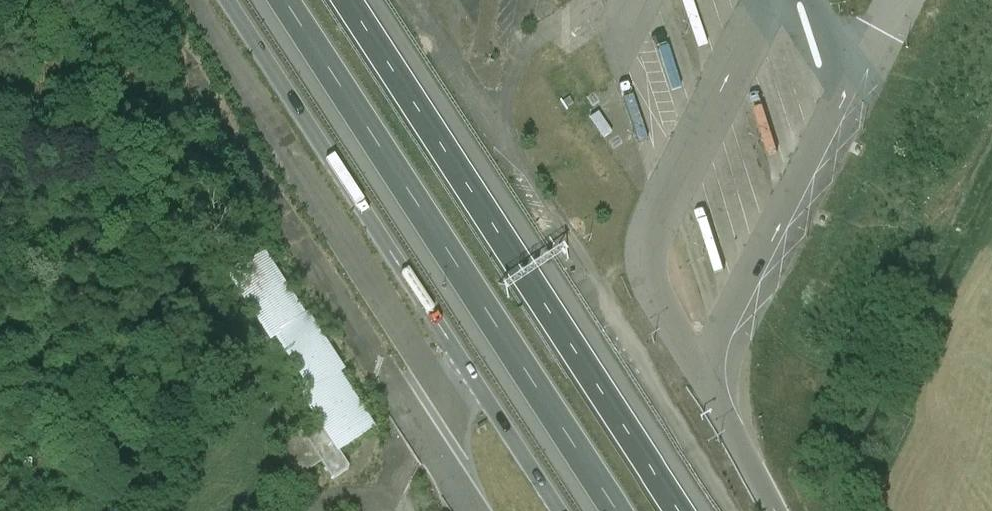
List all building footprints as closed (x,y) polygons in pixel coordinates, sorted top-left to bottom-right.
[(721,15),(736,10),(733,0),(717,0),(721,15)] [(603,138),(611,132),(600,113),(591,118),(603,138)] [(727,261),(718,237),(709,240),(719,264),(727,261)] [(343,371),(306,316),(304,317),(262,254),(227,277),(270,340),(275,337),(310,392),(302,397),(323,429),(306,440),(300,431),(277,445),(298,478),(320,464),(331,481),(349,469),(338,452),(374,429),(338,374),(343,371)]
